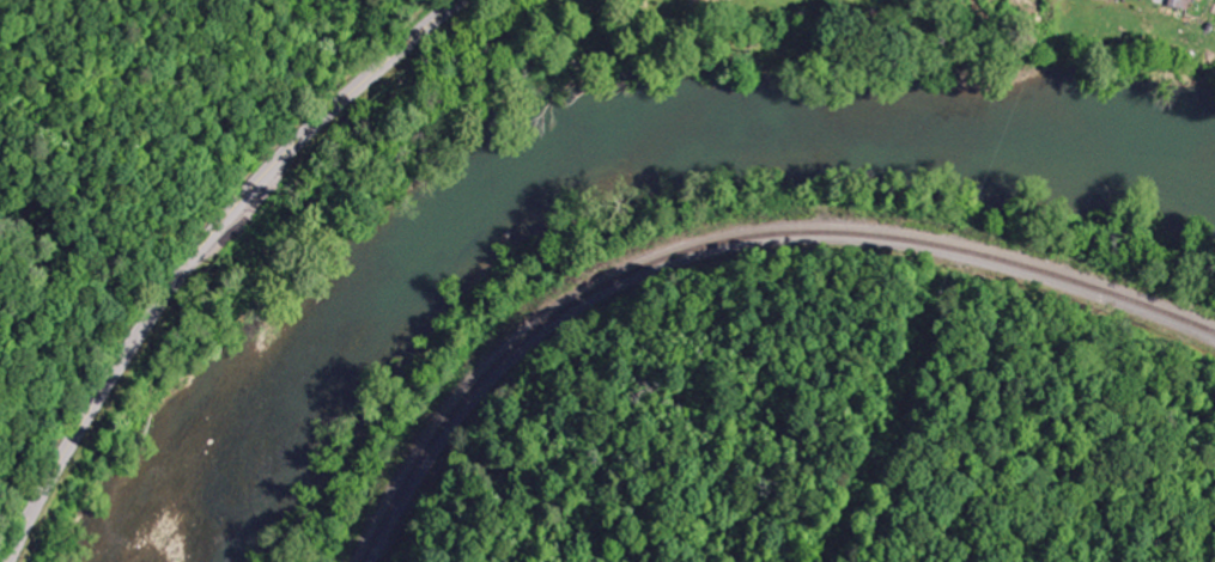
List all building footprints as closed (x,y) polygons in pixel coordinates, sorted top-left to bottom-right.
[(1191,0),(1171,0),(1170,8),(1189,12),(1191,0)]
